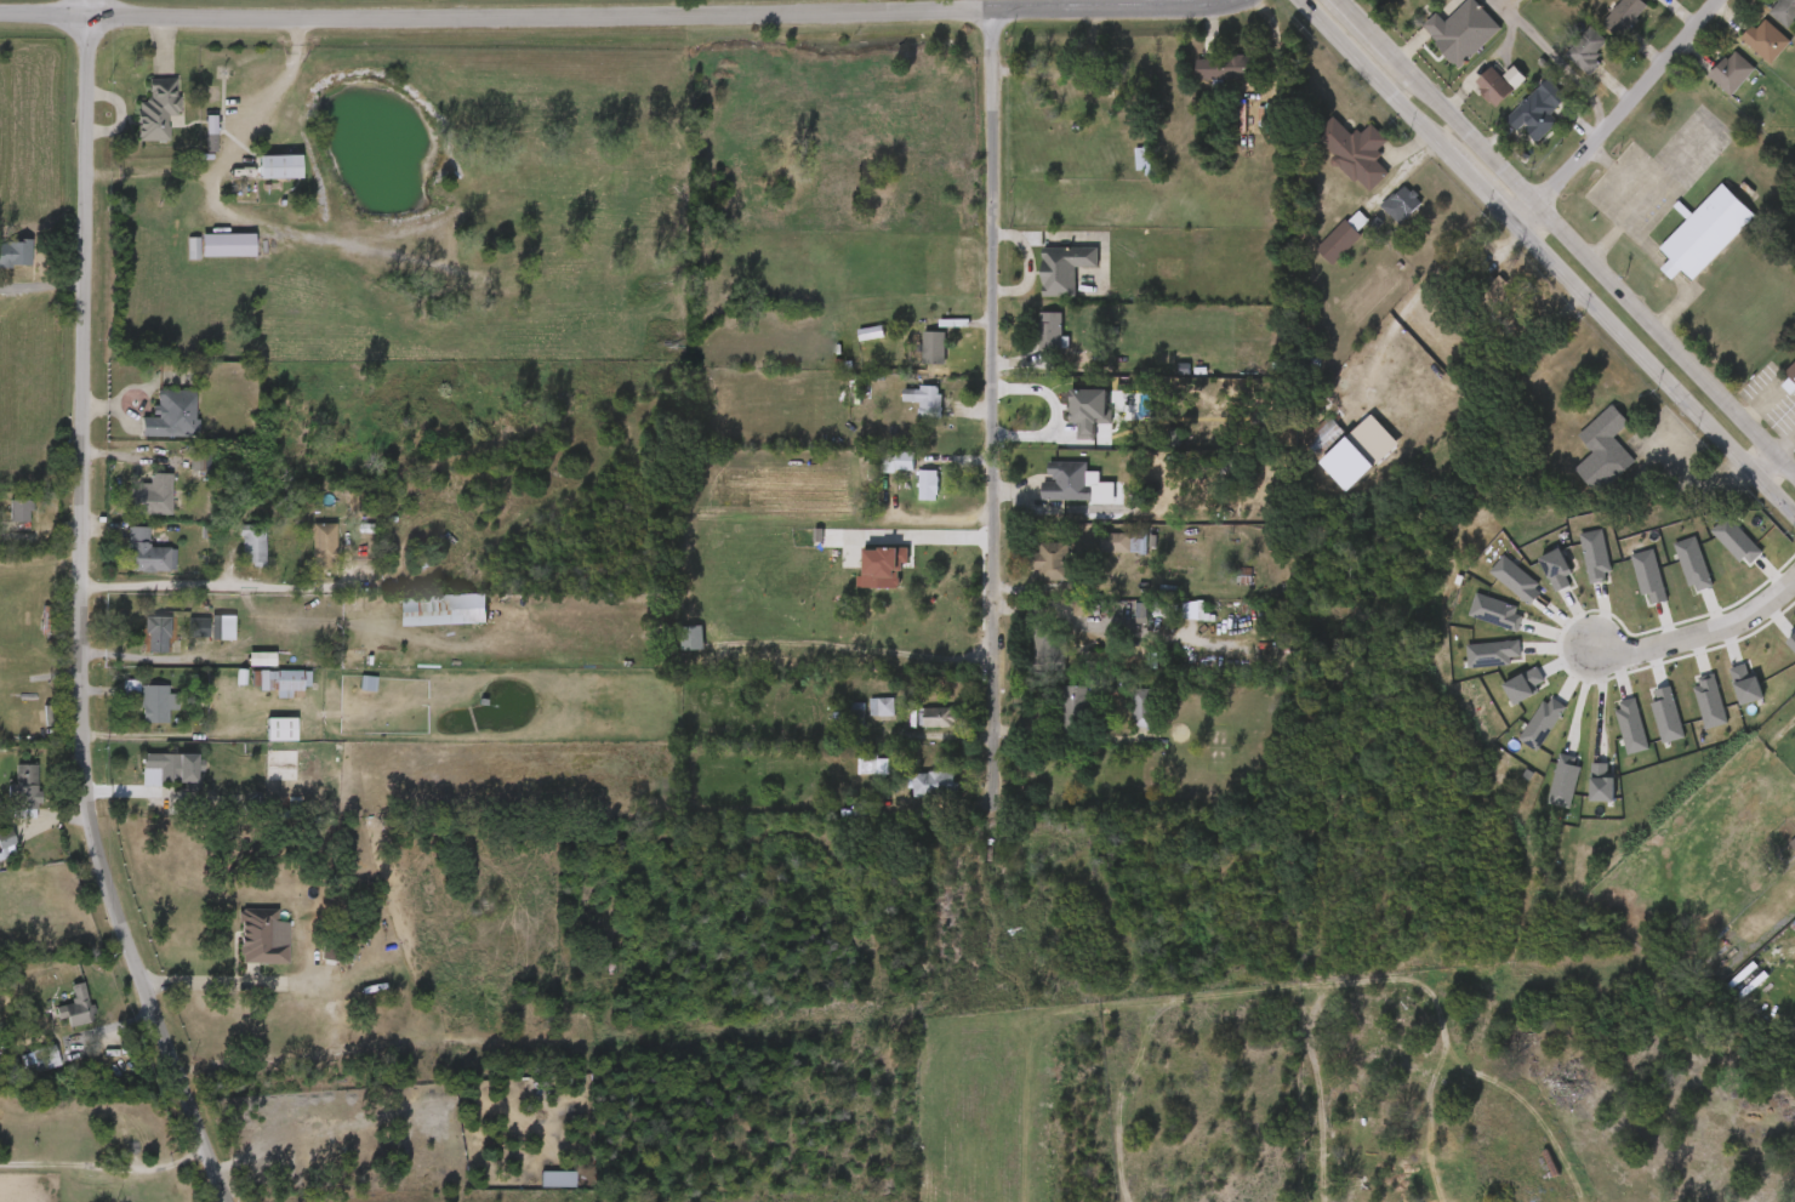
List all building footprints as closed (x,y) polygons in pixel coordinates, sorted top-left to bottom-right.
[(1446,22),(1470,0),(1477,0),(1501,27),(1460,67),(1437,42),(1438,41),(1425,24),(1437,12),(1446,22)] [(1605,23),(1624,0),(1645,0),(1649,4),(1639,17),(1641,19),(1636,27),(1632,24),(1620,39),(1605,23)] [(1771,12),(1779,0),(1794,0),(1794,22),(1790,28),(1771,12)] [(1581,34),(1600,51),(1618,31),(1616,29),(1626,18),(1609,3),(1581,34)] [(1424,33),(1416,24),(1400,40),(1439,80),(1480,39),(1450,8),(1424,33)] [(1768,19),(1793,40),(1773,64),(1742,38),(1754,24),(1760,29),(1768,19)] [(1595,74),(1592,76),(1567,56),(1592,25),(1609,40),(1599,52),(1602,55),(1599,59),(1603,63),(1595,74)] [(1770,54),(1745,31),(1736,40),(1732,37),(1720,50),(1749,76),(1770,54)] [(1544,66),(1568,88),(1582,74),(1574,66),(1586,53),(1570,37),(1544,66)] [(1738,50),(1757,67),(1733,96),(1709,76),(1715,69),(1713,68),(1717,63),(1721,65),(1728,57),(1731,59),(1738,50)] [(1242,56),(1253,57),(1254,80),(1195,80),(1195,59),(1214,59),(1214,57),(1242,56)] [(1712,108),(1734,78),(1710,61),(1688,91),(1712,108)] [(1516,90),(1498,107),(1480,90),(1482,86),(1478,81),(1494,67),(1516,90)] [(1228,92),(1228,69),(1178,69),(1177,90),(1228,92)] [(1493,101),(1471,78),(1453,96),(1475,119),(1493,101)] [(1550,78),(1569,98),(1552,114),(1560,123),(1539,143),(1531,135),(1533,133),(1528,129),(1531,126),(1527,123),(1520,131),(1508,119),(1550,78)] [(180,79),(180,97),(183,97),(183,112),(180,112),(180,116),(172,116),(172,141),(142,141),(144,124),(141,124),(141,112),(143,112),(143,102),(149,102),(153,97),(153,79),(180,79)] [(149,152),(148,126),(159,126),(158,90),(129,90),(130,112),(118,112),(119,153),(149,152)] [(1485,130),(1496,143),(1502,137),(1517,154),(1537,134),(1530,126),(1546,110),(1527,90),(1485,130)] [(1354,133),(1355,135),(1360,130),(1364,133),(1374,124),(1390,139),(1380,150),(1384,155),(1379,160),(1390,172),(1372,192),(1360,180),(1357,182),(1341,166),(1339,169),(1337,167),(1334,160),(1338,155),(1317,136),(1335,116),(1354,133)] [(196,127),(187,127),(188,152),(197,151),(196,127)] [(1369,154),(1349,134),(1333,149),(1314,129),(1295,148),(1315,168),(1312,170),(1348,206),(1369,185),(1354,170),(1369,154)] [(297,178),(257,178),(257,155),(298,155),(300,178),(297,178)] [(280,189),(279,166),(238,167),(239,190),(280,189)] [(1753,215),(1691,279),(1680,268),(1670,279),(1659,267),(1669,257),(1658,246),(1720,182),(1753,215)] [(1404,184),(1413,192),(1415,189),(1420,194),(1418,196),(1424,203),(1401,224),(1383,205),(1404,184)] [(1383,195),(1360,218),(1379,237),(1402,214),(1383,195)] [(1371,220),(1358,232),(1363,237),(1333,266),(1317,249),(1347,220),(1349,221),(1361,210),(1371,220)] [(1312,277),(1341,247),(1337,243),(1348,232),(1335,220),(1296,262),(1312,277)] [(255,256),(201,257),(201,234),(255,234),(255,256)] [(15,267),(0,267),(0,243),(10,243),(10,240),(19,239),(19,237),(35,237),(35,263),(15,264),(15,267)] [(181,268),(234,268),(234,245),(181,245),(181,268)] [(1053,297),(1044,296),(1044,247),(1100,247),(1100,268),(1077,267),(1076,297),(1053,297)] [(1023,308),(1056,307),(1055,279),(1077,278),(1077,259),(1022,260),(1023,308)] [(1475,262),(1489,277),(1492,274),(1497,279),(1501,274),(1510,283),(1505,287),(1512,295),(1504,303),(1498,297),(1493,304),(1460,272),(1471,260),(1475,262)] [(1464,302),(1478,315),(1487,305),(1482,300),(1487,295),(1478,287),(1464,302)] [(1062,313),(1062,336),(1071,336),(1070,348),(1037,349),(1037,323),(1042,323),(1042,312),(1062,313)] [(857,313),(860,330),(883,326),(885,337),(850,343),(845,314),(857,313)] [(1041,324),(1019,324),(1019,362),(1041,362),(1041,324)] [(947,332),(946,365),(924,364),(925,331),(947,332)] [(903,375),(924,376),(924,344),(903,343),(903,375)] [(1178,371),(1168,371),(1168,364),(1178,364),(1179,355),(1207,355),(1207,371),(1178,371)] [(1787,372),(1794,364),(1794,393),(1793,395),(1784,387),(1793,378),(1787,372)] [(939,386),(939,394),(944,394),(942,416),(921,415),(922,403),(905,403),(905,389),(922,389),(922,386),(939,386)] [(196,388),(195,406),(192,406),(192,420),(186,420),(187,406),(172,405),(173,387),(196,388)] [(899,414),(899,428),(919,428),(920,399),(883,398),(883,413),(899,414)] [(1057,450),(1075,451),(1075,435),(1091,435),(1092,421),(1086,421),(1087,402),(1051,401),(1050,434),(1057,434),(1057,450)] [(1636,461),(1601,495),(1575,468),(1594,450),(1580,435),(1614,403),(1631,421),(1616,437),(1637,460),(1636,461)] [(159,410),(171,411),(170,417),(181,418),(180,439),(129,437),(130,420),(133,420),(133,410),(159,410)] [(1615,472),(1592,449),(1608,434),(1591,415),(1557,447),(1572,463),(1554,480),(1578,506),(1615,472)] [(1347,433),(1321,458),(1304,442),(1332,416),(1347,433)] [(1282,453),(1299,470),(1325,445),(1308,427),(1282,453)] [(917,466),(917,469),(898,469),(898,473),(882,472),(883,450),(917,451),(917,466)] [(894,463),(863,462),(862,482),(893,484),(894,463)] [(1088,463),(1088,486),(1093,486),(1093,501),(1042,500),(1042,483),(1056,484),(1056,480),(1054,480),(1054,477),(1049,475),(1049,462),(1088,463)] [(938,471),(938,477),(940,477),(940,495),(938,495),(938,502),(921,501),(921,469),(938,471)] [(172,480),(172,490),(183,490),(182,506),(172,506),(172,514),(130,513),(130,488),(135,488),(135,484),(149,484),(150,473),(172,473),(172,480)] [(1066,474),(1027,473),(1027,491),(1022,491),(1021,511),(1071,512),(1071,497),(1066,497),(1066,474)] [(151,526),(152,485),(130,484),(130,495),(109,495),(109,525),(151,526)] [(29,523),(0,522),(0,500),(34,500),(33,512),(29,511),(29,523)] [(334,568),(312,568),(312,524),(336,524),(336,562),(334,562),(334,568)] [(264,525),(266,568),(252,568),(252,563),(243,563),(243,537),(239,537),(239,525),(264,525)] [(170,570),(170,572),(133,570),(133,562),(127,562),(129,526),(149,528),(149,542),(150,542),(150,547),(171,547),(170,570)] [(1690,541),(1725,579),(1741,564),(1706,527),(1690,541)] [(1150,529),(1149,556),(1141,556),(1141,553),(1101,552),(1101,534),(1142,534),(1142,529),(1150,529)] [(245,576),(244,535),(221,536),(222,576),(245,576)] [(316,535),(292,535),(292,579),(316,578),(316,535)] [(129,538),(111,538),(109,582),(155,583),(156,558),(129,558),(129,538)] [(1071,542),(1070,580),(1041,579),(1041,569),(1030,569),(1030,552),(1041,552),(1041,541),(1071,542)] [(1566,595),(1589,592),(1582,542),(1560,544),(1566,595)] [(1079,564),(1127,564),(1127,545),(1079,545),(1079,564)] [(1653,554),(1670,605),(1691,598),(1674,547),(1653,554)] [(1018,581),(1018,592),(1049,591),(1048,554),(1019,554),(1019,565),(1011,565),(1012,582),(1018,581)] [(879,600),(879,574),(888,574),(888,560),(843,560),(843,599),(879,600)] [(1549,597),(1545,587),(1551,585),(1540,560),(1519,569),(1533,604),(1549,597)] [(1609,567),(1620,608),(1627,606),(1630,617),(1646,612),(1632,560),(1609,567)] [(1468,583),(1509,618),(1523,601),(1482,567),(1468,583)] [(1092,598),(1092,604),(1101,604),(1101,615),(1093,615),(1092,622),(1075,621),(1075,598),(1092,598)] [(1150,602),(1150,608),(1174,608),(1174,617),(1150,617),(1150,622),(1138,622),(1138,602),(1150,602)] [(1448,627),(1497,643),(1504,622),(1455,606),(1448,627)] [(1126,614),(1115,614),(1116,635),(1127,635),(1126,614)] [(172,616),(171,636),(169,638),(167,653),(148,651),(149,633),(144,633),(144,615),(172,616)] [(1053,621),(1052,634),(1066,634),(1066,671),(1036,670),(1036,621),(1053,621)] [(203,626),(192,626),(192,650),(204,650),(203,626)] [(150,629),(125,628),(125,643),(129,644),(129,664),(149,664),(150,629)] [(171,649),(189,648),(189,629),(171,629),(171,649)] [(659,662),(683,661),(682,637),(658,638),(659,662)] [(1034,676),(1032,643),(1012,644),(1014,677),(1034,676)] [(1489,676),(1488,669),(1500,668),(1498,652),(1445,656),(1447,680),(1489,676)] [(229,677),(255,677),(255,664),(229,664),(229,677)] [(267,668),(267,671),(312,671),(312,687),(303,685),(303,697),(277,696),(277,685),(268,685),(268,689),(258,689),(258,685),(252,685),(252,670),(267,668)] [(1708,680),(1720,717),(1743,709),(1735,683),(1727,685),(1724,675),(1708,680)] [(1482,696),(1493,717),(1518,703),(1515,697),(1524,692),(1516,678),(1482,696)] [(139,679),(139,684),(169,684),(169,693),(176,693),(176,711),(170,711),(170,722),(143,722),(143,707),(139,707),(139,694),(124,694),(124,679),(139,679)] [(257,709),(283,709),(283,697),(291,697),(290,681),(239,682),(239,701),(256,701),(257,709)] [(1707,735),(1693,684),(1671,691),(1685,741),(1707,735)] [(1095,695),(1094,706),(1084,706),(1084,737),(1061,736),(1062,708),(1058,708),(1058,697),(1061,699),(1061,685),(1085,685),(1085,695),(1095,695)] [(1133,728),(1130,728),(1130,689),(1151,689),(1151,728),(1133,728)] [(120,692),(103,691),(103,706),(120,706),(120,692)] [(158,705),(149,705),(149,697),(122,696),(122,734),(149,734),(149,721),(158,721),(158,705)] [(1067,698),(1043,697),(1042,748),(1065,748),(1067,698)] [(1634,701),(1636,713),(1631,714),(1639,755),(1662,750),(1651,698),(1634,701)] [(1130,738),(1131,701),(1113,700),(1111,738),(1130,738)] [(953,707),(953,712),(958,711),(958,722),(955,722),(955,727),(925,727),(925,725),(921,725),(921,712),(923,712),(923,707),(953,707)] [(1543,716),(1524,707),(1500,754),(1520,763),(1543,716)] [(874,709),(849,710),(850,728),(874,727),(874,709)] [(1628,761),(1614,709),(1593,714),(1607,766),(1628,761)] [(295,740),(267,740),(267,717),(295,717),(295,740)] [(898,719),(898,738),(934,739),(934,719),(898,719)] [(276,729),(247,729),(247,752),(277,751),(276,729)] [(313,768),(287,768),(287,748),(313,748),(313,768)] [(192,754),(190,781),(164,780),(164,786),(144,786),(146,753),(192,754)] [(879,753),(879,758),(889,758),(889,774),(888,774),(888,776),(883,776),(883,774),(861,774),(861,753),(879,753)] [(267,789),(294,788),(293,761),(266,761),(267,789)] [(36,764),(36,790),(40,790),(40,803),(35,803),(35,818),(10,816),(10,784),(15,784),(15,763),(36,764)] [(868,786),(868,770),(858,770),(858,766),(838,765),(838,786),(868,786)] [(1527,815),(1550,820),(1558,777),(1553,776),(1555,768),(1537,765),(1527,815)] [(944,770),(944,773),(955,774),(955,782),(959,782),(959,797),(914,797),(914,773),(930,773),(930,770),(944,770)] [(1595,789),(1586,789),(1586,774),(1570,774),(1569,812),(1594,813),(1595,789)] [(20,776),(0,775),(0,827),(16,828),(17,816),(18,816),(20,776)] [(893,808),(934,808),(934,783),(892,784),(893,808)] [(4,850),(0,841),(0,833),(13,827),(19,843),(13,845),(17,855),(0,861),(0,854),(2,853),(1,850),(4,850)] [(278,908),(278,923),(275,923),(274,942),(289,945),(287,962),(243,962),(243,955),(239,955),(239,946),(241,946),(241,923),(238,923),(238,911),(243,912),(243,907),(278,908)] [(268,974),(269,933),(258,933),(258,921),(221,920),(220,973),(268,974)] [(84,981),(87,999),(91,998),(95,1013),(91,1014),(93,1022),(70,1029),(67,1016),(58,1019),(55,1008),(76,1002),(72,985),(84,981)] [(75,1032),(65,992),(50,996),(54,1013),(35,1018),(38,1031),(47,1028),(50,1038),(75,1032)] [(22,1082),(41,1075),(34,1055),(15,1061),(22,1082)] [(521,1195),(552,1196),(552,1183),(522,1183),(521,1195)]
